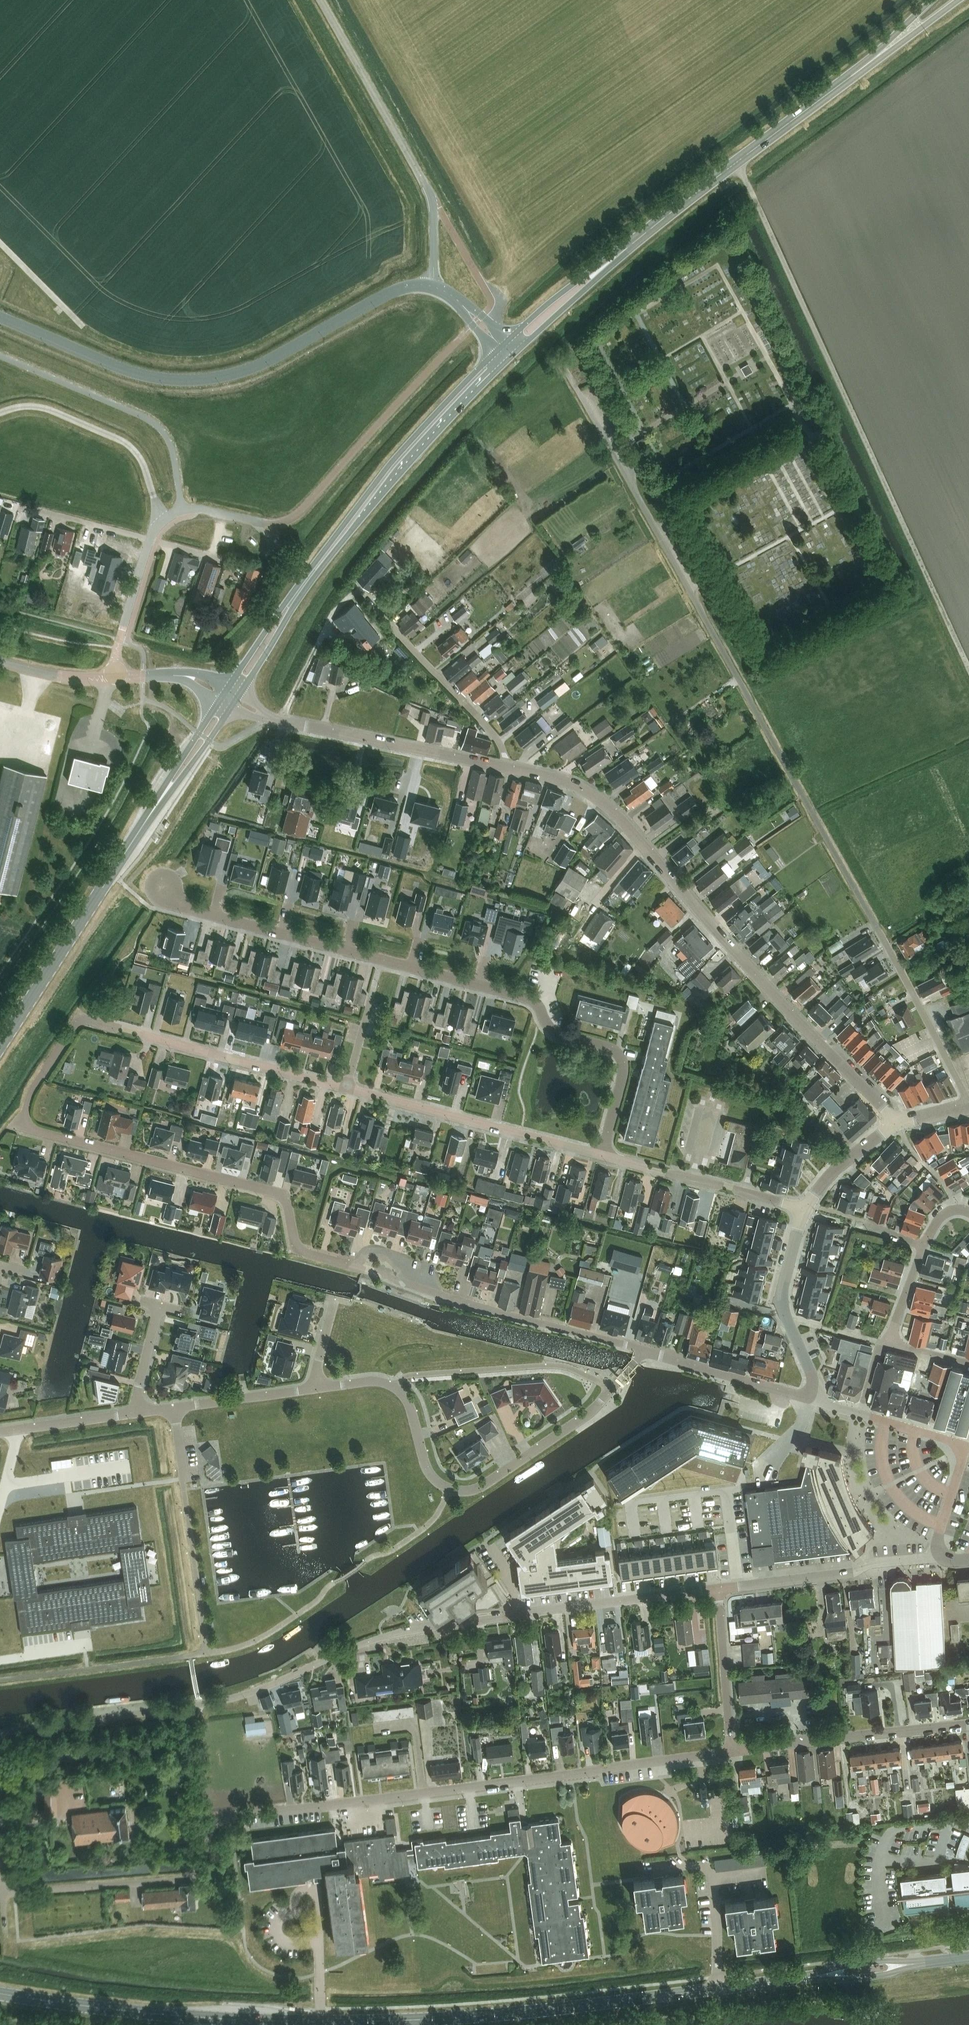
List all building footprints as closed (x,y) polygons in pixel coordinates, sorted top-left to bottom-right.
[(814,431),(821,427),(817,419),(810,423),(814,431)] [(632,433),(637,431),(632,421),(627,424),(632,433)] [(639,446),(647,442),(644,437),(637,441),(639,446)] [(6,499),(0,497),(0,535),(4,536),(5,533),(8,534),(14,515),(0,511),(2,504),(4,504),(6,499)] [(22,526),(18,542),(16,549),(32,553),(38,530),(42,531),(44,520),(33,518),(31,528),(22,526)] [(59,527),(55,542),(53,548),(56,549),(56,551),(65,554),(66,550),(69,551),(74,531),(59,527)] [(395,528),(391,532),(396,537),(400,533),(395,528)] [(54,533),(46,531),(39,557),(43,558),(46,546),(50,547),(54,533)] [(387,536),(378,545),(385,551),(393,542),(387,536)] [(101,556),(95,554),(96,550),(88,548),(84,563),(98,567),(94,580),(113,586),(117,573),(118,573),(120,567),(119,567),(121,558),(103,552),(101,556)] [(468,548),(458,558),(464,564),(474,554),(468,548)] [(369,589),(394,561),(383,551),(357,579),(369,589)] [(192,558),(176,553),(168,576),(182,581),(183,577),(186,578),(190,567),(196,569),(199,561),(192,558)] [(207,562),(194,600),(207,604),(220,566),(207,562)] [(246,576),(256,579),(259,570),(249,567),(246,576)] [(23,574),(20,581),(24,582),(24,583),(28,585),(31,575),(26,574),(26,575),(23,574)] [(247,609),(256,579),(246,576),(242,588),(237,587),(231,604),(234,605),(233,608),(242,611),(243,608),(247,609)] [(158,577),(154,588),(162,591),(165,579),(158,577)] [(226,589),(217,586),(212,601),(220,604),(226,589)] [(28,593),(26,600),(37,603),(39,597),(28,593)] [(425,593),(424,593),(411,605),(419,614),(433,603),(425,593)] [(386,595),(379,601),(389,612),(393,608),(395,607),(386,595)] [(348,627),(366,649),(381,636),(364,616),(365,615),(354,602),(353,602),(333,619),(343,631),(348,627)] [(512,602),(505,607),(508,611),(515,605),(512,602)] [(196,613),(199,614),(197,623),(201,624),(207,608),(198,605),(196,613)] [(102,616),(115,616),(115,606),(102,606),(102,616)] [(464,606),(451,616),(456,623),(469,612),(464,606)] [(415,631),(423,624),(412,612),(409,615),(407,613),(401,618),(403,620),(401,622),(403,625),(399,628),(405,635),(408,632),(412,636),(416,632),(415,631)] [(462,642),(468,636),(460,627),(437,646),(446,657),(454,650),(455,652),(461,647),(456,642),(460,639),(462,642)] [(496,629),(485,637),(491,644),(501,635),(496,629)] [(508,632),(502,637),(506,642),(512,638),(508,632)] [(553,646),(564,660),(576,650),(564,637),(553,646)] [(348,650),(331,642),(326,652),(343,661),(348,650)] [(595,642),(590,646),(594,652),(599,647),(595,642)] [(492,652),(501,663),(508,658),(499,647),(492,652)] [(455,682),(482,660),(477,654),(467,661),(462,655),(442,672),(450,682),(453,680),(455,682)] [(325,681),(326,676),(331,661),(319,658),(315,672),(316,672),(313,681),(321,684),(322,681),(325,681)] [(328,680),(342,683),(345,664),(332,662),(328,680)] [(492,674),(497,680),(505,673),(500,667),(492,674)] [(472,670),(456,684),(465,695),(481,681),(478,678),(472,670)] [(487,670),(478,678),(481,681),(490,674),(487,670)] [(516,677),(506,685),(512,692),(527,679),(521,672),(516,677)] [(480,703),(496,690),(486,679),(470,692),(472,694),(470,696),(475,702),(477,700),(480,703)] [(550,687),(535,698),(542,706),(556,694),(550,687)] [(503,700),(498,694),(484,705),(486,708),(484,710),(490,718),(493,715),(495,718),(516,701),(510,694),(503,700)] [(411,705),(406,703),(404,707),(403,707),(400,713),(407,716),(410,710),(409,709),(411,705)] [(515,725),(526,716),(516,704),(509,709),(511,712),(504,717),(505,718),(500,723),(506,731),(514,724),(515,725)] [(657,712),(653,706),(648,709),(653,715),(657,712)] [(451,710),(449,715),(456,717),(458,713),(456,713),(457,711),(452,709),(452,711),(451,710)] [(430,712),(423,710),(419,722),(427,724),(430,712)] [(567,715),(554,726),(559,733),(572,722),(567,715)] [(613,727),(605,717),(592,728),(599,738),(613,727)] [(536,742),(546,733),(535,720),(515,737),(525,748),(534,740),(536,742)] [(430,722),(425,739),(440,743),(442,733),(451,735),(454,735),(455,730),(455,729),(452,728),(453,727),(430,722)] [(628,723),(609,736),(615,744),(634,731),(628,723)] [(486,754),(491,741),(475,736),(477,730),(468,727),(461,748),(474,752),(475,750),(486,754)] [(569,760),(587,747),(574,730),(554,745),(564,759),(567,757),(569,760)] [(590,776),(612,761),(602,747),(589,756),(591,758),(582,765),(590,776)] [(102,789),(106,772),(103,771),(105,763),(74,755),(68,781),(102,789)] [(659,756),(645,766),(650,773),(664,763),(659,756)] [(627,781),(638,773),(627,757),(605,773),(615,787),(626,779),(627,781)] [(3,764),(0,777),(0,888),(17,892),(46,775),(3,764)] [(254,768),(249,788),(261,791),(262,791),(263,787),(267,772),(254,768)] [(482,799),(487,776),(485,776),(486,772),(473,769),(467,796),(482,799)] [(501,787),(504,777),(490,773),(487,784),(486,784),(483,799),(499,803),(502,789),(501,787)] [(668,779),(657,787),(662,794),(673,786),(668,779)] [(505,802),(515,805),(518,797),(522,782),(513,780),(510,790),(508,790),(505,802)] [(541,785),(526,780),(521,798),(518,797),(515,805),(525,808),(527,801),(536,803),(541,785)] [(642,801),(653,793),(644,780),(630,790),(632,792),(623,799),(629,806),(632,804),(634,806),(639,802),(642,801)] [(312,814),(318,793),(294,786),(291,795),(286,793),(284,801),(289,803),(288,807),(289,808),(283,829),(301,834),(305,834),(311,813),(312,814)] [(261,791),(259,800),(267,802),(271,789),(263,787),(262,791),(261,791)] [(560,827),(567,813),(559,810),(565,794),(548,788),(541,806),(548,809),(549,807),(554,808),(547,822),(560,827)] [(345,795),(339,815),(353,818),(354,815),(359,798),(345,795)] [(393,816),(397,801),(375,795),(372,810),(387,815),(386,820),(391,822),(393,816)] [(685,816),(698,806),(690,796),(677,805),(685,816)] [(415,801),(411,818),(435,824),(439,807),(415,801)] [(466,805),(455,802),(450,822),(461,825),(466,805)] [(655,828),(672,815),(664,803),(646,816),(655,828)] [(515,806),(510,827),(514,828),(521,830),(527,810),(515,806)] [(482,808),(478,826),(486,828),(491,810),(482,808)] [(791,819),(798,815),(794,809),(787,813),(791,819)] [(594,835),(605,821),(597,813),(585,827),(593,834),(594,835)] [(339,815),(338,821),(351,824),(350,827),(357,829),(360,816),(354,815),(353,818),(339,815)] [(584,844),(589,848),(598,838),(602,842),(614,829),(605,821),(594,835),(593,834),(584,844)] [(547,822),(544,830),(557,835),(560,827),(547,822)] [(507,825),(499,823),(495,836),(504,838),(507,825)] [(260,831),(257,843),(268,846),(271,834),(260,831)] [(709,863),(733,844),(723,832),(699,850),(709,863)] [(398,834),(393,854),(406,857),(411,837),(398,834)] [(600,868),(625,840),(619,834),(608,845),(607,844),(593,860),(600,868)] [(198,864),(197,868),(214,872),(218,859),(219,859),(222,850),(228,851),(231,840),(217,836),(214,847),(204,844),(201,852),(200,852),(197,863),(198,864)] [(382,852),(389,854),(393,838),(385,836),(383,847),(381,852),(382,852)] [(741,857),(754,847),(745,836),(733,845),(741,857)] [(690,847),(697,842),(692,837),(671,854),(679,864),(694,852),(690,847)] [(625,840),(600,868),(609,877),(626,858),(626,856),(633,849),(625,840)] [(360,841),(358,849),(381,855),(382,852),(381,852),(383,847),(360,841)] [(565,865),(575,849),(563,842),(553,858),(565,865)] [(309,857),(321,860),(323,849),(311,846),(309,857)] [(589,852),(582,846),(578,851),(585,857),(589,852)] [(779,857),(771,847),(766,850),(774,861),(779,857)] [(228,865),(234,867),(231,876),(253,882),(253,880),(255,881),(257,873),(255,872),(256,868),(235,863),(238,853),(232,852),(228,865)] [(588,867),(579,859),(573,865),(583,874),(588,867)] [(751,865),(743,872),(746,875),(753,869),(754,869),(755,869),(756,868),(759,872),(757,874),(761,879),(763,877),(764,879),(769,875),(757,859),(750,864),(751,865)] [(632,893),(637,897),(642,891),(637,887),(646,876),(645,875),(650,870),(638,860),(616,885),(616,886),(613,890),(618,894),(624,886),(632,893)] [(391,866),(380,864),(378,873),(388,876),(391,866)] [(707,892),(727,876),(718,864),(697,881),(699,883),(697,885),(702,892),(705,890),(707,892)] [(285,876),(287,877),(289,870),(273,866),(270,878),(269,879),(268,883),(268,884),(268,886),(282,890),(285,876)] [(574,900),(587,877),(569,866),(555,888),(574,900)] [(336,879),(330,902),(346,906),(348,898),(350,899),(353,887),(360,889),(364,874),(346,869),(343,881),(336,879)] [(304,881),(305,882),(302,895),(316,899),(316,897),(317,896),(318,892),(318,891),(321,878),(305,874),(304,881)] [(731,900),(752,885),(744,874),(730,885),(711,900),(712,902),(712,903),(713,905),(715,906),(719,911),(728,903),(729,903),(731,902),(731,900)] [(365,882),(372,884),(374,877),(367,875),(365,882)] [(484,877),(482,884),(488,885),(490,878),(484,877)] [(471,889),(470,892),(478,894),(478,891),(479,888),(480,886),(472,884),(472,886),(471,889)] [(448,896),(450,889),(437,885),(435,893),(448,896)] [(380,894),(370,891),(365,912),(374,915),(375,914),(384,916),(390,897),(380,895),(380,894)] [(553,901),(562,907),(567,898),(558,892),(553,901)] [(410,899),(409,902),(402,900),(396,920),(411,924),(416,908),(422,909),(426,895),(417,893),(415,900),(410,899)] [(671,926),(684,913),(668,896),(655,908),(661,915),(665,919),(671,926)] [(745,920),(733,930),(742,940),(755,929),(758,933),(771,923),(770,923),(784,912),(771,896),(759,906),(754,910),(746,916),(747,916),(746,917),(743,919),(745,920)] [(748,903),(740,908),(746,916),(754,910),(759,906),(755,902),(753,899),(748,903)] [(435,912),(430,928),(449,933),(453,916),(442,913),(443,909),(437,907),(436,912),(435,912)] [(491,908),(488,921),(494,923),(498,909),(491,908)] [(740,908),(725,921),(733,930),(745,920),(743,919),(746,917),(747,916),(746,916),(740,908)] [(598,941),(614,919),(601,910),(599,913),(597,912),(584,931),(598,941)] [(500,914),(496,930),(507,933),(505,940),(504,944),(503,948),(520,953),(522,945),(524,945),(527,934),(526,934),(521,932),(524,921),(500,914)] [(466,920),(462,937),(469,939),(469,940),(475,942),(476,941),(483,943),(487,925),(481,924),(481,921),(474,919),(473,922),(466,920)] [(681,936),(674,942),(681,950),(688,957),(683,961),(677,967),(686,977),(697,967),(704,961),(700,957),(713,946),(693,924),(682,933),(683,934),(681,936)] [(172,958),(181,961),(184,949),(181,948),(186,932),(169,927),(163,950),(173,953),(172,958)] [(562,927),(551,944),(556,947),(560,941),(565,944),(571,934),(566,931),(567,930),(562,927)] [(674,935),(667,929),(647,948),(648,950),(649,951),(648,952),(653,958),(665,947),(663,945),(674,935)] [(777,932),(774,934),(769,929),(762,935),(749,946),(756,955),(769,943),(767,941),(769,939),(777,949),(786,942),(777,932)] [(924,929),(914,935),(909,938),(908,937),(899,943),(907,957),(916,951),(913,947),(929,938),(924,929)] [(944,939),(936,943),(940,952),(952,946),(951,944),(954,942),(951,936),(949,933),(942,937),(944,939)] [(791,936),(786,940),(790,944),(794,940),(791,936)] [(853,962),(877,947),(870,936),(867,938),(866,936),(845,948),(853,962)] [(216,960),(221,941),(209,938),(210,938),(208,938),(208,939),(205,950),(199,949),(196,961),(207,963),(208,958),(216,960)] [(844,938),(832,945),(835,951),(847,943),(844,938)] [(224,968),(235,971),(238,959),(232,958),(235,946),(236,945),(234,944),(234,945),(221,941),(216,960),(226,963),(224,968)] [(794,944),(788,950),(792,954),(798,949),(794,944)] [(260,972),(265,953),(252,949),(251,949),(251,950),(248,962),(242,960),(239,972),(250,975),(251,969),(260,972)] [(804,952),(794,960),(798,965),(804,960),(807,963),(815,957),(809,950),(805,954),(804,952)] [(842,950),(832,957),(834,961),(845,954),(842,950)] [(784,962),(791,957),(786,952),(780,957),(768,967),(776,976),(787,966),(784,962)] [(278,982),(281,970),(275,969),(278,957),(279,956),(277,956),(265,953),(260,972),(268,974),(267,979),(278,982)] [(302,983),(307,964),(295,961),(295,960),(294,960),(294,961),(291,973),(285,972),(282,983),(293,986),(294,981),(302,983)] [(870,985),(888,974),(880,961),(867,970),(863,964),(851,971),(857,981),(864,976),(870,985)] [(851,962),(838,970),(842,975),(855,967),(851,962)] [(196,963),(194,970),(206,973),(208,967),(196,963)] [(321,993),(324,982),(318,980),(321,968),(322,967),(320,967),(307,964),(302,983),(311,985),(310,991),(321,993)] [(732,983),(740,977),(729,965),(714,979),(726,992),(733,985),(732,983)] [(821,989),(810,976),(815,972),(810,967),(795,980),(799,985),(791,993),(791,994),(791,996),(793,998),(795,998),(801,1004),(808,998),(809,1000),(821,989)] [(337,992),(346,994),(351,975),(338,972),(337,971),(337,972),(337,973),(334,984),(328,983),(325,994),(335,997),(337,992)] [(711,982),(700,971),(686,984),(690,988),(694,985),(701,992),(711,982)] [(634,972),(632,978),(640,980),(642,974),(634,972)] [(923,996),(946,985),(940,974),(918,985),(923,996)] [(363,979),(351,975),(346,994),(354,997),(353,1002),(363,1005),(366,993),(361,992),(364,980),(364,979),(363,978),(363,979)] [(133,1001),(131,1007),(147,1011),(151,998),(157,999),(161,985),(150,982),(148,988),(138,986),(136,991),(135,990),(132,1001),(133,1001)] [(277,991),(279,985),(272,983),(270,989),(277,991)] [(954,990),(951,984),(941,990),(944,996),(954,990)] [(413,1012),(418,993),(406,990),(405,989),(404,990),(401,1002),(395,1001),(392,1012),(403,1015),(404,1010),(413,1012)] [(171,991),(164,1017),(178,1021),(184,1000),(175,998),(177,992),(171,991)] [(431,996),(418,993),(413,1012),(422,1014),(420,1020),(431,1022),(434,1011),(428,1009),(431,997),(432,998),(432,997),(431,996)] [(636,1008),(639,996),(629,994),(626,1005),(636,1008)] [(207,998),(196,995),(193,1009),(198,1010),(194,1025),(208,1029),(214,1008),(205,1006),(207,998)] [(580,996),(575,1015),(621,1027),(623,1019),(626,1020),(629,1009),(580,996)] [(320,1000),(312,997),(311,1004),(318,1006),(320,1000)] [(740,1023),(757,1008),(748,998),(731,1013),(740,1023)] [(968,1051),(968,998),(951,1005),(955,1015),(947,1019),(961,1054),(968,1051)] [(839,1014),(847,1006),(839,999),(827,1010),(819,1001),(809,1011),(821,1024),(832,1014),(831,1013),(835,1010),(839,1014)] [(456,1024),(461,1004),(448,1001),(447,1001),(447,1002),(444,1014),(438,1013),(435,1024),(446,1027),(447,1022),(456,1024)] [(226,1017),(232,1019),(235,1006),(224,1003),(223,1010),(214,1008),(208,1029),(222,1032),(226,1017)] [(473,1007),(473,1008),(461,1004),(456,1024),(465,1026),(463,1031),(474,1034),(477,1022),(471,1021),(474,1009),(475,1008),(473,1007)] [(843,1011),(848,1016),(855,1009),(850,1004),(843,1011)] [(353,1007),(345,1005),(343,1012),(351,1014),(353,1007)] [(905,1029),(917,1023),(907,1005),(895,1011),(905,1029)] [(245,1016),(247,1009),(237,1006),(233,1019),(239,1021),(235,1035),(249,1039),(254,1018),(245,1016)] [(657,1009),(624,1137),(654,1145),(672,1078),(664,1076),(668,1058),(665,1057),(676,1014),(657,1009)] [(511,1032),(515,1018),(493,1012),(491,1020),(485,1018),(482,1030),(488,1032),(489,1027),(511,1032)] [(736,1036),(742,1042),(750,1050),(775,1027),(770,1022),(771,1022),(766,1017),(761,1012),(736,1036)] [(890,1019),(887,1012),(879,1017),(882,1023),(890,1019)] [(275,1016),(265,1013),(263,1021),(254,1018),(249,1039),(263,1043),(267,1028),(272,1029),(275,1016)] [(845,1044),(858,1031),(852,1026),(856,1023),(850,1017),(844,1023),(846,1026),(837,1035),(845,1044)] [(281,1018),(276,1036),(283,1038),(281,1045),(293,1048),(293,1047),(300,1049),(304,1031),(298,1029),(300,1023),(295,1022),(293,1028),(286,1026),(288,1020),(281,1018)] [(766,1042),(771,1047),(774,1044),(778,1049),(780,1047),(781,1049),(773,1057),(781,1064),(789,1056),(785,1052),(799,1039),(783,1023),(769,1036),(770,1037),(766,1042)] [(704,1025),(699,1030),(705,1036),(710,1030),(704,1025)] [(304,1031),(300,1049),(312,1052),(314,1043),(320,1045),(323,1036),(316,1034),(318,1028),(313,1026),(311,1033),(304,1031)] [(314,1043),(312,1052),(329,1056),(331,1050),(339,1053),(343,1035),(337,1033),(335,1039),(328,1037),(330,1031),(324,1030),(323,1036),(320,1045),(314,1043)] [(854,1052),(864,1042),(866,1040),(858,1031),(845,1044),(854,1052)] [(445,1033),(443,1041),(449,1043),(451,1035),(445,1033)] [(854,1052),(852,1054),(861,1063),(873,1051),(864,1042),(854,1052)] [(441,1045),(439,1054),(448,1057),(450,1048),(441,1045)] [(800,1053),(795,1058),(796,1058),(801,1064),(806,1059),(810,1063),(818,1056),(807,1045),(799,1052),(800,1053)] [(384,1048),(380,1065),(386,1067),(385,1072),(402,1077),(407,1060),(401,1059),(403,1053),(398,1051),(396,1057),(389,1056),(391,1049),(384,1048)] [(102,1050),(99,1061),(111,1064),(109,1073),(126,1077),(131,1054),(129,1054),(129,1052),(124,1051),(124,1052),(115,1050),(114,1053),(102,1050)] [(884,1062),(875,1053),(863,1065),(872,1074),(874,1072),(874,1071),(884,1062)] [(931,1055),(925,1058),(931,1069),(937,1066),(931,1055)] [(407,1060),(402,1077),(420,1081),(421,1076),(427,1078),(432,1060),(426,1059),(424,1065),(417,1063),(419,1057),(414,1056),(412,1062),(407,1060)] [(925,1058),(920,1061),(925,1072),(931,1069),(925,1058)] [(874,1071),(874,1072),(883,1080),(895,1068),(886,1059),(884,1062),(874,1071)] [(823,1074),(803,1094),(816,1106),(820,1102),(828,1094),(832,1090),(828,1087),(840,1074),(825,1060),(816,1068),(823,1074)] [(458,1062),(457,1068),(447,1066),(442,1087),(456,1091),(461,1071),(468,1073),(470,1065),(458,1062)] [(186,1085),(190,1070),(169,1064),(167,1071),(162,1070),(162,1069),(153,1067),(149,1083),(157,1086),(160,1077),(165,1078),(164,1080),(186,1085)] [(895,1068),(883,1080),(891,1089),(894,1086),(903,1077),(895,1068)] [(482,1075),(477,1096),(498,1102),(499,1096),(505,1076),(510,1078),(512,1072),(501,1069),(498,1079),(482,1075)] [(144,1088),(146,1080),(137,1078),(138,1074),(130,1072),(126,1088),(134,1090),(135,1086),(144,1088)] [(918,1081),(909,1085),(917,1100),(928,1095),(920,1080),(922,1079),(919,1072),(915,1074),(918,1081)] [(955,1089),(947,1074),(936,1079),(944,1095),(955,1089)] [(221,1104),(222,1099),(217,1098),(222,1078),(209,1075),(206,1088),(200,1086),(197,1098),(203,1099),(205,1095),(213,1097),(212,1102),(221,1104)] [(229,1092),(227,1100),(232,1102),(234,1093),(243,1095),(247,1081),(234,1077),(230,1092),(229,1092)] [(933,1100),(944,1095),(936,1079),(925,1085),(933,1100)] [(247,1081),(243,1095),(252,1098),(250,1106),(254,1107),(256,1099),(256,1098),(259,1084),(247,1081)] [(894,1086),(891,1089),(897,1094),(900,1093),(906,1106),(917,1100),(909,1085),(899,1091),(894,1086)] [(281,1089),(275,1088),(272,1087),(270,1094),(267,1094),(263,1109),(278,1113),(283,1093),(280,1092),(281,1089)] [(828,1094),(820,1102),(836,1119),(837,1118),(841,1123),(838,1125),(851,1139),(876,1118),(876,1113),(872,1110),(868,1110),(865,1104),(860,1098),(844,1112),(828,1094)] [(310,1121),(315,1101),(313,1101),(313,1098),(304,1095),(302,1103),(299,1102),(295,1118),(310,1121)] [(89,1113),(92,1101),(85,1100),(83,1107),(68,1103),(65,1115),(66,1115),(64,1123),(78,1127),(82,1111),(89,1113)] [(331,1106),(327,1124),(333,1125),(336,1126),(340,1127),(345,1109),(343,1109),(344,1106),(335,1103),(334,1106),(331,1106)] [(104,1109),(98,1132),(113,1136),(115,1129),(129,1132),(133,1119),(119,1116),(120,1113),(104,1109)] [(245,1118),(243,1125),(246,1126),(245,1130),(254,1132),(255,1128),(259,1114),(247,1111),(246,1113),(245,1118)] [(348,1145),(349,1145),(358,1147),(362,1134),(370,1136),(374,1123),(375,1117),(363,1113),(359,1129),(353,1128),(348,1145)] [(746,1168),(756,1126),(730,1120),(727,1129),(735,1131),(727,1163),(746,1168)] [(290,1124),(279,1121),(276,1136),(286,1138),(290,1124)] [(385,1150),(388,1137),(382,1135),(385,1126),(374,1123),(370,1136),(368,1142),(381,1146),(381,1149),(385,1150)] [(180,1141),(183,1127),(171,1124),(170,1130),(156,1126),(153,1137),(152,1136),(150,1145),(159,1148),(159,1146),(170,1149),(172,1139),(180,1141)] [(327,1124),(324,1132),(330,1134),(333,1125),(327,1124)] [(950,1132),(944,1133),(948,1143),(964,1141),(961,1124),(949,1125),(950,1132)] [(302,1125),(300,1132),(302,1132),(306,1133),(307,1133),(309,1127),(302,1125)] [(430,1144),(433,1132),(416,1127),(412,1139),(409,1147),(414,1148),(417,1140),(430,1144)] [(319,1130),(309,1128),(305,1144),(315,1147),(319,1130)] [(936,1130),(926,1136),(934,1151),(948,1143),(944,1133),(939,1134),(936,1130)] [(462,1154),(466,1138),(451,1134),(444,1162),(452,1164),(456,1152),(462,1154)] [(347,1138),(338,1136),(335,1150),(344,1152),(347,1138)] [(926,1136),(915,1142),(924,1157),(934,1151),(926,1136)] [(811,1145),(812,1142),(793,1137),(791,1144),(783,1142),(782,1146),(785,1147),(783,1157),(777,1155),(776,1159),(783,1162),(780,1174),(772,1172),(769,1183),(762,1181),(761,1185),(786,1192),(788,1184),(789,1185),(790,1182),(796,1183),(798,1176),(800,1176),(801,1170),(800,1170),(802,1162),(800,1161),(802,1155),(810,1157),(811,1153),(808,1152),(809,1145),(811,1145)] [(218,1141),(207,1138),(205,1144),(190,1140),(187,1153),(199,1157),(199,1158),(205,1160),(208,1151),(215,1153),(218,1141)] [(872,1164),(880,1172),(903,1148),(894,1140),(872,1164)] [(223,1146),(221,1154),(225,1156),(223,1165),(232,1167),(232,1166),(241,1168),(245,1155),(250,1157),(254,1144),(242,1141),(240,1150),(229,1147),(223,1146)] [(256,1147),(267,1149),(268,1143),(258,1141),(256,1147)] [(494,1168),(499,1151),(477,1146),(473,1162),(479,1164),(477,1171),(483,1173),(485,1165),(494,1168)] [(19,1147),(15,1161),(23,1163),(21,1167),(34,1171),(34,1174),(38,1175),(43,1176),(46,1161),(38,1159),(39,1154),(30,1151),(30,1150),(19,1147)] [(274,1178),(275,1176),(279,1163),(285,1164),(289,1151),(282,1149),(280,1157),(266,1153),(260,1175),(274,1178)] [(511,1178),(523,1181),(530,1156),(516,1152),(509,1177),(511,1178)] [(89,1186),(92,1174),(84,1172),(87,1160),(64,1154),(62,1166),(55,1164),(50,1184),(64,1188),(69,1172),(78,1174),(76,1183),(89,1186)] [(898,1175),(915,1158),(912,1155),(907,1160),(901,1154),(889,1167),(898,1175)] [(546,1180),(551,1163),(549,1162),(549,1159),(540,1156),(539,1160),(537,1159),(532,1177),(546,1180)] [(313,1188),(317,1174),(295,1168),(298,1159),(290,1157),(287,1171),(294,1173),(291,1182),(313,1188)] [(322,1171),(329,1172),(332,1159),(325,1157),(322,1171)] [(906,1184),(918,1171),(913,1166),(918,1160),(915,1158),(898,1175),(906,1184)] [(945,1177),(960,1168),(954,1158),(939,1166),(945,1177)] [(406,1166),(405,1172),(427,1178),(431,1161),(423,1159),(421,1170),(414,1168),(413,1168),(406,1166)] [(967,1164),(964,1166),(960,1168),(945,1177),(951,1187),(954,1186),(956,1190),(962,1186),(960,1182),(966,1179),(962,1171),(963,1170),(965,1174),(968,1172),(968,1167),(967,1164)] [(132,1199),(136,1184),(128,1182),(130,1172),(108,1166),(106,1175),(104,1181),(114,1184),(126,1187),(123,1196),(132,1199)] [(555,1198),(557,1198),(568,1201),(572,1187),(581,1190),(587,1170),(572,1166),(567,1186),(559,1184),(555,1198)] [(884,1169),(878,1175),(883,1180),(889,1174),(884,1169)] [(595,1211),(599,1196),(605,1198),(607,1190),(609,1188),(610,1186),(608,1185),(611,1175),(599,1171),(593,1194),(589,1209),(595,1211)] [(450,1175),(439,1172),(437,1179),(448,1182),(450,1175)] [(871,1181),(861,1172),(854,1181),(857,1184),(865,1187),(871,1181)] [(99,1174),(96,1187),(101,1189),(101,1190),(112,1193),(112,1191),(114,1184),(104,1181),(106,1175),(99,1174)] [(924,1190),(936,1202),(945,1193),(935,1184),(938,1181),(932,1175),(929,1178),(932,1181),(924,1190)] [(401,1176),(399,1184),(405,1186),(406,1182),(407,1178),(401,1176)] [(375,1180),(368,1178),(366,1186),(373,1188),(375,1180)] [(495,1183),(478,1178),(475,1189),(492,1194),(495,1183)] [(170,1201),(175,1185),(153,1179),(149,1194),(156,1196),(156,1197),(170,1201)] [(620,1207),(635,1211),(642,1182),(630,1179),(630,1182),(626,1181),(620,1207)] [(892,1182),(888,1186),(894,1192),(898,1187),(892,1182)] [(495,1183),(492,1194),(503,1197),(506,1186),(495,1183)] [(842,1183),(839,1194),(865,1202),(867,1198),(859,1196),(861,1189),(842,1183)] [(669,1205),(669,1202),(668,1201),(670,1193),(668,1193),(669,1189),(660,1187),(659,1190),(656,1189),(650,1213),(654,1214),(656,1209),(666,1211),(667,1205),(669,1205)] [(555,1198),(550,1197),(552,1190),(546,1188),(544,1197),(535,1194),(533,1204),(552,1210),(554,1204),(555,1198)] [(96,1191),(88,1189),(85,1199),(94,1201),(96,1191)] [(212,1212),(217,1194),(208,1192),(207,1193),(194,1190),(189,1206),(212,1212)] [(453,1190),(451,1198),(458,1200),(460,1192),(453,1190)] [(928,1211),(936,1202),(924,1190),(911,1203),(918,1207),(921,1204),(928,1211)] [(448,1194),(438,1191),(435,1202),(445,1205),(448,1194)] [(488,1199),(470,1194),(468,1199),(475,1201),(474,1203),(486,1206),(488,1199)] [(697,1211),(697,1209),(697,1207),(699,1197),(687,1194),(679,1226),(685,1227),(687,1219),(693,1220),(695,1212),(697,1211)] [(839,1194),(836,1205),(854,1210),(856,1204),(864,1206),(865,1202),(839,1194)] [(344,1233),(350,1212),(344,1211),(346,1203),(335,1200),(330,1217),(336,1219),(334,1229),(339,1230),(338,1231),(344,1233)] [(384,1234),(390,1213),(384,1211),(386,1203),(376,1201),(371,1218),(376,1219),(374,1229),(378,1231),(378,1232),(384,1234)] [(871,1207),(869,1213),(872,1214),(875,1215),(874,1217),(886,1221),(891,1204),(884,1202),(879,1201),(878,1203),(876,1202),(875,1202),(872,1201),(871,1207)] [(617,1205),(610,1203),(607,1215),(614,1216),(617,1205)] [(916,1210),(918,1207),(911,1203),(905,1219),(921,1225),(926,1214),(916,1210)] [(176,1206),(167,1204),(164,1215),(173,1218),(176,1206)] [(245,1227),(247,1222),(263,1226),(262,1229),(263,1230),(262,1234),(272,1236),(276,1219),(265,1216),(267,1211),(241,1205),(237,1222),(236,1224),(237,1226),(239,1228),(241,1228),(243,1228),(245,1227)] [(403,1227),(408,1210),(392,1205),(390,1213),(384,1234),(390,1235),(390,1234),(395,1235),(398,1225),(403,1227)] [(641,1205),(636,1222),(638,1222),(637,1227),(643,1229),(649,1207),(641,1205)] [(358,1225),(366,1227),(370,1210),(358,1206),(356,1214),(350,1212),(344,1233),(350,1235),(350,1233),(355,1235),(358,1225)] [(489,1206),(486,1214),(500,1219),(503,1210),(489,1206)] [(578,1206),(576,1213),(586,1215),(587,1207),(578,1206)] [(518,1218),(520,1211),(507,1208),(505,1215),(518,1218)] [(745,1212),(736,1209),(735,1214),(724,1211),(720,1228),(731,1231),(732,1234),(732,1236),(739,1238),(745,1212)] [(416,1243),(422,1222),(416,1220),(419,1213),(408,1210),(403,1227),(409,1229),(406,1239),(411,1240),(411,1241),(416,1243)] [(214,1212),(209,1229),(217,1231),(221,1214),(214,1212)] [(748,1215),(746,1224),(752,1226),(754,1217),(748,1215)] [(423,1243),(427,1245),(430,1235),(436,1236),(441,1219),(431,1216),(428,1224),(422,1222),(416,1243),(422,1245),(423,1243)] [(759,1216),(756,1227),(774,1231),(776,1225),(785,1227),(787,1223),(759,1216)] [(672,1220),(664,1218),(661,1230),(669,1232),(672,1220)] [(706,1221),(699,1219),(695,1233),(703,1235),(706,1221)] [(917,1237),(921,1225),(905,1219),(902,1229),(892,1225),(891,1227),(917,1237)] [(816,1232),(815,1232),(833,1237),(835,1230),(843,1232),(844,1228),(817,1221),(816,1225),(817,1225),(816,1232)] [(11,1251),(13,1245),(27,1249),(30,1234),(17,1230),(17,1229),(2,1225),(0,1232),(0,1248),(11,1251)] [(473,1227),(471,1235),(479,1237),(481,1229),(473,1227)] [(756,1227),(753,1237),(781,1244),(782,1240),(772,1238),(774,1231),(756,1227)] [(450,1263),(456,1242),(450,1241),(452,1233),(442,1230),(437,1247),(443,1249),(440,1259),(445,1260),(444,1262),(450,1263)] [(815,1235),(813,1243),(839,1249),(840,1245),(832,1243),(833,1237),(815,1232),(816,1232),(814,1232),(814,1235),(815,1235)] [(463,1259),(468,1261),(475,1239),(464,1236),(462,1244),(456,1242),(450,1263),(456,1265),(456,1263),(461,1265),(463,1259)] [(751,1248),(767,1252),(769,1253),(770,1246),(780,1249),(781,1244),(753,1237),(751,1248)] [(967,1243),(963,1239),(951,1250),(958,1253),(964,1246),(968,1251),(968,1242),(967,1243)] [(40,1275),(56,1279),(61,1258),(50,1256),(53,1243),(41,1240),(38,1253),(45,1255),(40,1275)] [(729,1242),(727,1248),(735,1250),(737,1244),(729,1242)] [(810,1250),(809,1253),(828,1258),(830,1252),(838,1254),(839,1249),(813,1243),(811,1250),(810,1250)] [(614,1247),(609,1264),(638,1272),(643,1256),(614,1247)] [(749,1247),(746,1258),(772,1265),(773,1260),(765,1258),(767,1252),(751,1248),(749,1247)] [(484,1257),(485,1253),(479,1251),(478,1255),(474,1254),(469,1272),(475,1273),(472,1283),(477,1285),(476,1286),(482,1288),(488,1267),(489,1267),(491,1259),(484,1257)] [(809,1256),(808,1264),(833,1270),(834,1266),(827,1264),(828,1258),(809,1253),(808,1256),(809,1256)] [(516,1268),(516,1269),(523,1271),(524,1270),(527,1257),(527,1256),(520,1254),(520,1255),(516,1268)] [(948,1270),(951,1260),(929,1254),(926,1263),(924,1263),(920,1274),(941,1280),(944,1269),(948,1270)] [(967,1258),(957,1255),(954,1264),(964,1267),(967,1258)] [(133,1288),(131,1287),(132,1282),(138,1284),(143,1265),(133,1262),(133,1259),(122,1256),(118,1269),(121,1270),(119,1279),(121,1279),(120,1284),(119,1284),(116,1294),(130,1297),(133,1288)] [(872,1269),(869,1279),(869,1280),(887,1285),(887,1284),(898,1287),(905,1264),(885,1258),(883,1264),(875,1261),(872,1269)] [(502,1281),(507,1261),(502,1260),(501,1263),(491,1260),(489,1267),(488,1267),(482,1288),(488,1289),(488,1288),(493,1289),(496,1279),(502,1281)] [(714,1263),(708,1268),(712,1272),(717,1268),(714,1263)] [(738,1273),(746,1275),(765,1280),(765,1279),(764,1279),(766,1272),(767,1272),(768,1269),(749,1264),(747,1271),(739,1269),(738,1273)] [(561,1266),(555,1270),(560,1276),(566,1272),(561,1266)] [(607,1284),(610,1275),(581,1266),(577,1278),(601,1285),(602,1283),(607,1284)] [(867,1269),(868,1268),(861,1266),(860,1270),(858,1275),(865,1277),(867,1269)] [(188,1291),(191,1277),(192,1273),(178,1269),(177,1270),(166,1267),(165,1271),(154,1269),(149,1287),(164,1291),(165,1286),(173,1288),(173,1287),(188,1291)] [(802,1267),(801,1271),(809,1273),(807,1279),(823,1284),(825,1284),(828,1273),(802,1267)] [(539,1314),(548,1274),(529,1270),(520,1310),(539,1314)] [(858,1278),(843,1274),(841,1282),(856,1286),(858,1278)] [(735,1283),(743,1285),(761,1290),(763,1283),(764,1283),(765,1280),(746,1275),(744,1281),(737,1279),(735,1283)] [(559,1276),(557,1287),(563,1288),(565,1278),(559,1276)] [(804,1282),(802,1290),(828,1296),(829,1292),(821,1290),(823,1284),(807,1279),(804,1279),(803,1282),(804,1282)] [(514,1309),(520,1284),(504,1280),(498,1304),(514,1309)] [(24,1291),(14,1289),(9,1311),(11,1311),(10,1313),(11,1314),(16,1316),(18,1315),(18,1313),(24,1314),(26,1307),(28,1305),(29,1301),(35,1303),(38,1288),(27,1285),(25,1290),(24,1291)] [(734,1290),(733,1294),(760,1301),(761,1297),(759,1297),(761,1290),(743,1285),(742,1292),(734,1290)] [(61,1288),(52,1286),(50,1296),(58,1298),(61,1288)] [(917,1286),(914,1299),(933,1303),(934,1296),(942,1298),(943,1292),(917,1286)] [(216,1320),(224,1292),(205,1287),(202,1297),(205,1298),(201,1316),(216,1320)] [(582,1302),(585,1292),(574,1289),(571,1299),(582,1302)] [(799,1297),(799,1300),(818,1305),(819,1299),(827,1300),(828,1296),(802,1290),(800,1297),(799,1297)] [(282,1317),(278,1330),(300,1336),(304,1323),(302,1322),(303,1319),(309,1321),(314,1304),(305,1301),(306,1297),(294,1294),(293,1298),(290,1298),(286,1315),(288,1315),(287,1318),(282,1317)] [(887,1315),(891,1303),(864,1295),(862,1301),(873,1305),(871,1310),(887,1315)] [(914,1299),(911,1311),(937,1317),(938,1312),(934,1311),(933,1313),(930,1313),(933,1303),(914,1299)] [(799,1303),(797,1311),(823,1317),(824,1313),(816,1311),(818,1305),(799,1300),(798,1303),(799,1303)] [(960,1300),(958,1310),(966,1312),(968,1302),(960,1300)] [(593,1310),(595,1303),(588,1301),(587,1306),(586,1308),(572,1305),(568,1322),(589,1327),(593,1310)] [(123,1306),(109,1302),(105,1316),(113,1318),(111,1326),(132,1331),(133,1325),(135,1325),(136,1319),(135,1319),(135,1317),(121,1314),(123,1306)] [(724,1306),(721,1320),(726,1322),(729,1322),(734,1324),(738,1310),(733,1309),(725,1307),(724,1306)] [(606,1307),(601,1326),(609,1328),(609,1329),(617,1331),(617,1330),(625,1332),(630,1314),(606,1307)] [(645,1307),(636,1336),(650,1341),(655,1322),(648,1320),(650,1315),(652,1315),(654,1309),(645,1307)] [(667,1343),(673,1323),(664,1321),(666,1313),(661,1311),(655,1330),(657,1330),(655,1339),(667,1343)] [(682,1333),(686,1318),(688,1314),(680,1312),(674,1331),(682,1333)] [(859,1315),(850,1313),(847,1326),(855,1328),(859,1315)] [(691,1337),(686,1354),(707,1361),(712,1344),(703,1342),(708,1327),(696,1324),(697,1317),(689,1315),(683,1335),(691,1337)] [(916,1316),(913,1329),(931,1333),(933,1326),(940,1328),(942,1323),(916,1316)] [(173,1347),(191,1352),(196,1334),(213,1338),(216,1328),(201,1324),(200,1331),(197,1330),(179,1325),(173,1347)] [(753,1353),(759,1329),(751,1328),(746,1350),(741,1349),(740,1353),(732,1351),(728,1367),(744,1372),(748,1358),(746,1358),(748,1351),(753,1353)] [(36,1332),(21,1329),(19,1336),(4,1333),(1,1346),(0,1346),(0,1355),(5,1356),(6,1355),(20,1359),(23,1344),(33,1347),(36,1332)] [(913,1329),(910,1341),(935,1348),(937,1342),(930,1341),(931,1333),(913,1329)] [(90,1333),(88,1341),(104,1345),(106,1337),(90,1333)] [(770,1349),(773,1335),(765,1333),(762,1347),(770,1349)] [(773,1335),(770,1349),(778,1351),(781,1337),(773,1335)] [(122,1341),(108,1337),(104,1350),(110,1352),(106,1366),(121,1369),(124,1357),(126,1358),(128,1351),(120,1349),(122,1341)] [(949,1339),(942,1337),(940,1348),(946,1349),(949,1339)] [(728,1367),(732,1351),(732,1352),(718,1348),(719,1346),(720,1346),(722,1340),(716,1338),(709,1362),(728,1367)] [(860,1399),(873,1353),(860,1349),(861,1343),(841,1338),(838,1351),(842,1352),(839,1361),(842,1362),(837,1378),(838,1380),(837,1385),(832,1384),(830,1386),(828,1391),(829,1393),(841,1397),(841,1396),(845,1397),(846,1397),(857,1400),(860,1399)] [(291,1344),(278,1341),(276,1348),(279,1348),(273,1371),(289,1375),(292,1362),(294,1362),(296,1353),(289,1351),(291,1344)] [(957,1353),(968,1356),(968,1343),(967,1342),(965,1349),(958,1348),(957,1353)] [(877,1387),(872,1406),(889,1411),(893,1398),(896,1399),(898,1391),(895,1390),(896,1386),(891,1384),(893,1379),(896,1366),(905,1368),(915,1371),(918,1358),(888,1350),(884,1362),(879,1360),(878,1366),(877,1365),(872,1386),(877,1387)] [(762,1377),(767,1358),(755,1355),(750,1374),(762,1377)] [(182,1388),(182,1386),(184,1387),(186,1386),(187,1384),(187,1382),(186,1380),(184,1379),(187,1366),(192,1368),(192,1371),(198,1373),(201,1360),(184,1356),(182,1364),(170,1361),(167,1375),(166,1375),(163,1384),(172,1387),(172,1386),(182,1388)] [(774,1381),(779,1361),(767,1358),(762,1377),(774,1381)] [(942,1396),(952,1366),(934,1362),(929,1378),(934,1380),(930,1393),(942,1396)] [(935,1422),(945,1426),(946,1424),(949,1425),(948,1428),(953,1429),(954,1427),(957,1428),(957,1429),(967,1432),(968,1425),(968,1374),(962,1372),(963,1369),(953,1366),(935,1422)] [(99,1400),(115,1398),(119,1383),(107,1380),(109,1373),(90,1368),(91,1375),(96,1377),(99,1400)] [(10,1374),(0,1371),(0,1411),(4,1412),(8,1394),(5,1393),(7,1386),(7,1387),(10,1374)] [(258,1374),(257,1381),(270,1384),(271,1377),(258,1374)] [(206,1377),(203,1389),(213,1391),(216,1379),(206,1377)] [(893,1398),(889,1411),(902,1414),(908,1394),(912,1379),(906,1377),(903,1388),(907,1390),(906,1393),(898,1391),(896,1399),(893,1398)] [(528,1399),(535,1399),(545,1413),(558,1404),(543,1382),(513,1384),(514,1391),(507,1393),(505,1388),(492,1393),(497,1406),(510,1401),(509,1397),(514,1395),(514,1400),(523,1400),(523,1401),(528,1401),(528,1399)] [(464,1403),(458,1390),(445,1396),(445,1395),(438,1398),(441,1406),(442,1405),(448,1418),(459,1413),(463,1422),(479,1415),(472,1399),(464,1403)] [(929,1421),(935,1402),(912,1396),(906,1414),(929,1421)] [(483,1405),(485,1412),(496,1409),(493,1401),(483,1405)] [(691,1419),(607,1474),(607,1475),(620,1495),(695,1446),(696,1446),(725,1454),(723,1462),(690,1453),(683,1458),(684,1459),(683,1461),(680,1460),(673,1465),(676,1465),(703,1473),(736,1482),(747,1443),(749,1435),(732,1430),(691,1419)] [(457,1453),(466,1467),(489,1451),(482,1441),(485,1439),(486,1440),(498,1431),(491,1420),(478,1429),(483,1436),(480,1438),(457,1453)] [(216,1452),(211,1446),(202,1453),(207,1459),(208,1458),(211,1462),(219,1465),(218,1456),(215,1453),(216,1452)] [(775,1560),(850,1551),(852,1550),(856,1555),(856,1554),(866,1545),(865,1545),(863,1542),(862,1541),(874,1531),(875,1532),(874,1530),(866,1519),(861,1512),(859,1508),(853,1496),(848,1483),(847,1478),(844,1470),(842,1456),(842,1455),(841,1455),(820,1450),(820,1449),(819,1449),(807,1446),(804,1456),(803,1456),(809,1458),(802,1484),(766,1489),(746,1491),(752,1538),(759,1537),(760,1545),(772,1543),(775,1560)] [(51,1461),(52,1466),(52,1469),(53,1469),(71,1467),(71,1465),(70,1458),(51,1461)] [(525,1523),(510,1533),(512,1536),(506,1539),(517,1555),(517,1554),(521,1560),(516,1561),(520,1589),(526,1588),(527,1591),(542,1589),(541,1586),(552,1585),(553,1587),(568,1585),(567,1583),(579,1581),(579,1584),(594,1582),(594,1579),(605,1578),(605,1581),(613,1579),(610,1554),(605,1554),(604,1549),(595,1550),(596,1556),(557,1561),(554,1534),(594,1508),(597,1513),(604,1508),(601,1503),(607,1500),(593,1479),(585,1484),(587,1486),(577,1493),(576,1490),(560,1500),(562,1503),(552,1509),(550,1507),(535,1517),(537,1519),(527,1526),(525,1523)] [(86,1519),(68,1522),(67,1515),(15,1523),(17,1536),(4,1537),(6,1553),(6,1554),(12,1596),(15,1596),(15,1597),(20,1632),(71,1625),(70,1620),(89,1618),(90,1622),(142,1614),(140,1602),(152,1600),(150,1586),(150,1585),(144,1543),(144,1542),(144,1541),(141,1541),(136,1506),(86,1513),(86,1519)] [(608,1526),(598,1527),(599,1533),(600,1547),(610,1545),(609,1531),(608,1526)] [(759,1537),(752,1538),(755,1563),(775,1560),(772,1543),(760,1545),(759,1537)] [(716,1545),(705,1546),(708,1566),(719,1565),(716,1545)] [(705,1546),(694,1548),(697,1568),(708,1566),(705,1546)] [(694,1548),(683,1549),(686,1569),(697,1568),(694,1548)] [(683,1549),(673,1551),(675,1571),(686,1569),(683,1549)] [(673,1551),(662,1552),(665,1572),(675,1571),(673,1551)] [(662,1552),(651,1553),(654,1573),(665,1572),(662,1552)] [(651,1553),(641,1555),(643,1575),(654,1573),(651,1553)] [(476,1566),(472,1559),(469,1554),(455,1563),(457,1566),(444,1574),(443,1573),(417,1590),(416,1588),(416,1589),(426,1605),(427,1605),(426,1604),(427,1604),(435,1617),(453,1605),(455,1608),(457,1606),(460,1611),(457,1613),(457,1614),(458,1613),(476,1601),(475,1601),(472,1595),(473,1593),(477,1595),(482,1587),(480,1584),(487,1580),(483,1574),(477,1565),(477,1566),(476,1566)] [(641,1555),(630,1556),(632,1576),(643,1575),(641,1555)] [(630,1556),(618,1558),(621,1578),(632,1576),(630,1556)] [(493,1576),(489,1571),(483,1574),(487,1580),(480,1584),(482,1587),(477,1595),(473,1593),(472,1595),(475,1601),(476,1601),(458,1613),(459,1613),(489,1609),(500,1601),(503,1605),(504,1605),(491,1586),(496,1583),(509,1602),(509,1601),(507,1598),(511,1595),(501,1579),(499,1580),(495,1575),(493,1576)] [(942,1582),(917,1583),(917,1587),(912,1588),(912,1584),(908,1579),(904,1578),(898,1578),(895,1580),(892,1585),(891,1589),(892,1619),(893,1619),(895,1668),(945,1666),(943,1617),(944,1617),(942,1582)] [(960,1580),(961,1599),(968,1599),(968,1579),(960,1580)] [(861,1589),(864,1608),(868,1608),(875,1607),(873,1588),(861,1589)] [(864,1615),(864,1608),(861,1589),(849,1591),(851,1609),(856,1609),(858,1626),(866,1626),(864,1615)] [(840,1592),(826,1593),(829,1619),(826,1619),(829,1640),(848,1638),(847,1629),(845,1607),(842,1607),(840,1592)] [(771,1622),(779,1621),(780,1630),(785,1629),(782,1602),(768,1603),(771,1622)] [(772,1631),(771,1622),(768,1603),(755,1605),(757,1624),(765,1623),(767,1631),(772,1631)] [(757,1624),(755,1605),(741,1607),(742,1613),(735,1614),(737,1628),(745,1627),(745,1631),(753,1630),(753,1633),(758,1632),(757,1624)] [(678,1616),(678,1620),(675,1620),(678,1643),(694,1642),(691,1618),(687,1619),(687,1615),(678,1616)] [(634,1648),(651,1646),(648,1625),(641,1626),(640,1621),(631,1622),(634,1648)] [(617,1624),(608,1626),(608,1628),(604,1629),(608,1652),(623,1650),(620,1627),(617,1628),(617,1624)] [(958,1624),(951,1624),(952,1640),(960,1640),(958,1624)] [(588,1647),(595,1646),(593,1627),(572,1630),(574,1649),(581,1648),(581,1653),(589,1652),(588,1647)] [(546,1666),(548,1683),(557,1682),(555,1665),(556,1665),(554,1652),(561,1651),(559,1631),(544,1633),(547,1650),(544,1651),(546,1666)] [(527,1636),(515,1637),(518,1664),(534,1662),(531,1639),(527,1639),(527,1636)] [(662,1637),(654,1637),(655,1646),(658,1646),(659,1653),(664,1652),(664,1645),(663,1645),(662,1637)] [(506,1669),(514,1668),(510,1638),(486,1641),(488,1658),(504,1656),(506,1669)] [(743,1650),(755,1650),(759,1649),(759,1642),(743,1643),(743,1650)] [(879,1644),(879,1656),(890,1656),(889,1644),(879,1644)] [(695,1665),(703,1664),(702,1649),(688,1651),(689,1658),(695,1658),(695,1665)] [(744,1658),(756,1657),(755,1650),(743,1650),(744,1658)] [(773,1652),(763,1652),(764,1662),(774,1662),(773,1652)] [(852,1673),(861,1673),(860,1654),(851,1654),(852,1673)] [(593,1667),(600,1667),(600,1655),(592,1656),(593,1667)] [(603,1670),(617,1669),(615,1657),(602,1659),(603,1670)] [(756,1657),(744,1658),(744,1665),(756,1664),(756,1657)] [(583,1680),(581,1660),(572,1661),(573,1670),(574,1670),(576,1687),(590,1686),(589,1679),(583,1680)] [(357,1678),(359,1696),(375,1694),(374,1688),(394,1685),(395,1691),(413,1688),(413,1684),(422,1683),(419,1664),(412,1665),(411,1661),(383,1665),(385,1677),(373,1679),(373,1676),(357,1678)] [(700,1666),(694,1667),(695,1675),(701,1674),(709,1673),(708,1665),(700,1666)] [(474,1689),(488,1687),(487,1680),(486,1666),(478,1667),(478,1672),(472,1672),(474,1689)] [(544,1688),(542,1670),(532,1671),(534,1695),(545,1694),(545,1688),(544,1688)] [(752,1681),(739,1682),(741,1703),(772,1700),(773,1702),(790,1700),(790,1698),(791,1698),(808,1696),(806,1675),(793,1677),(792,1672),(776,1673),(777,1678),(765,1679),(765,1674),(752,1675),(752,1681)] [(914,1672),(904,1673),(906,1688),(916,1687),(914,1672)] [(954,1673),(942,1674),(943,1684),(954,1683),(954,1673)] [(340,1711),(347,1710),(343,1687),(336,1688),(334,1679),(326,1680),(327,1686),(311,1688),(315,1709),(332,1706),(330,1697),(337,1696),(340,1711)] [(659,1691),(674,1689),(673,1681),(658,1682),(659,1691)] [(848,1686),(845,1687),(845,1692),(861,1690),(861,1684),(848,1685),(848,1686)] [(639,1698),(637,1686),(630,1687),(631,1699),(639,1698)] [(966,1694),(965,1686),(957,1687),(957,1690),(963,1695),(966,1694)] [(303,1710),(302,1703),(303,1703),(300,1690),(282,1694),(285,1707),(294,1705),(295,1712),(303,1710)] [(861,1695),(854,1696),(855,1703),(856,1713),(864,1712),(864,1715),(880,1713),(877,1691),(861,1693),(861,1695)] [(926,1700),(914,1701),(916,1716),(933,1714),(932,1706),(938,1705),(938,1704),(939,1704),(938,1693),(937,1693),(937,1692),(925,1693),(926,1700)] [(950,1692),(938,1693),(939,1704),(941,1704),(941,1705),(947,1704),(948,1712),(962,1711),(960,1700),(951,1701),(950,1692)] [(263,1707),(273,1703),(270,1694),(259,1698),(263,1707)] [(619,1701),(620,1708),(632,1707),(631,1699),(619,1701)] [(416,1702),(417,1709),(418,1717),(433,1715),(431,1700),(416,1702)] [(621,1721),(633,1720),(632,1708),(620,1709),(621,1721)] [(544,1709),(538,1711),(541,1719),(547,1716),(544,1709)] [(292,1727),(288,1712),(279,1714),(283,1729),(292,1727)] [(319,1712),(311,1713),(314,1726),(322,1725),(319,1712)] [(685,1737),(705,1735),(704,1719),(697,1719),(696,1712),(677,1714),(678,1722),(683,1722),(685,1737)] [(254,1715),(245,1716),(247,1733),(265,1731),(264,1721),(255,1722),(254,1715)] [(658,1736),(655,1715),(639,1717),(642,1743),(651,1741),(650,1737),(658,1736)] [(613,1746),(629,1744),(627,1732),(629,1732),(628,1724),(619,1725),(618,1720),(610,1721),(612,1733),(611,1733),(613,1746)] [(528,1721),(521,1722),(522,1734),(529,1733),(528,1721)] [(550,1728),(552,1744),(559,1743),(561,1753),(574,1752),(572,1733),(563,1734),(562,1726),(550,1728)] [(587,1731),(586,1727),(581,1728),(583,1744),(589,1743),(590,1750),(603,1748),(601,1729),(587,1731)] [(312,1730),(300,1731),(301,1735),(302,1741),(307,1740),(310,1738),(313,1737),(312,1730)] [(479,1737),(472,1738),(473,1749),(481,1748),(479,1737)] [(529,1757),(547,1755),(545,1740),(537,1741),(536,1737),(526,1738),(529,1757)] [(363,1777),(409,1771),(408,1761),(410,1760),(408,1740),(401,1741),(402,1747),(398,1748),(397,1741),(390,1742),(391,1749),(375,1751),(374,1744),(367,1745),(368,1752),(364,1752),(364,1746),(357,1747),(359,1763),(361,1763),(363,1777)] [(951,1756),(949,1756),(950,1765),(955,1764),(954,1756),(964,1754),(962,1741),(949,1743),(951,1756)] [(939,1757),(937,1758),(938,1766),(943,1765),(942,1757),(949,1756),(951,1756),(949,1743),(937,1744),(939,1757)] [(486,1747),(488,1762),(513,1759),(511,1744),(486,1747)] [(926,1759),(924,1759),(925,1768),(930,1767),(929,1759),(937,1758),(939,1757),(937,1744),(924,1746),(926,1759)] [(914,1760),(912,1760),(913,1769),(918,1769),(917,1760),(924,1759),(926,1759),(924,1746),(912,1747),(914,1760)] [(327,1751),(329,1762),(335,1762),(336,1766),(335,1766),(338,1784),(351,1782),(348,1765),(347,1759),(340,1760),(339,1749),(327,1751)] [(818,1753),(821,1777),(837,1775),(834,1749),(821,1750),(821,1753),(818,1753)] [(889,1763),(887,1764),(888,1772),(893,1772),(892,1763),(902,1762),(900,1749),(887,1750),(889,1763)] [(877,1765),(875,1765),(876,1774),(881,1773),(880,1765),(887,1764),(889,1763),(887,1750),(876,1752),(877,1765)] [(813,1754),(810,1755),(809,1752),(796,1753),(799,1780),(815,1778),(813,1754)] [(863,1767),(864,1775),(869,1775),(868,1766),(875,1765),(877,1765),(876,1752),(863,1753),(864,1767),(863,1767)] [(852,1768),(850,1768),(851,1777),(857,1776),(855,1768),(863,1767),(864,1767),(863,1753),(851,1755),(852,1768)] [(325,1763),(324,1763),(323,1757),(309,1759),(310,1770),(312,1770),(314,1787),(328,1785),(325,1763)] [(432,1781),(461,1777),(459,1760),(430,1764),(432,1781)] [(283,1774),(289,1773),(291,1790),(304,1788),(302,1771),(295,1772),(293,1761),(281,1762),(283,1774)] [(791,1781),(790,1774),(789,1762),(771,1765),(772,1775),(768,1775),(769,1787),(774,1786),(774,1789),(779,1788),(778,1786),(779,1786),(778,1783),(790,1781),(791,1781)] [(743,1795),(737,1796),(739,1820),(750,1818),(749,1810),(748,1810),(747,1791),(749,1791),(749,1786),(759,1785),(761,1785),(762,1785),(762,1784),(761,1777),(761,1776),(757,1776),(756,1767),(740,1768),(741,1780),(741,1792),(742,1792),(743,1795)] [(919,1778),(912,1778),(914,1791),(920,1790),(919,1778)] [(841,1780),(834,1780),(835,1795),(842,1794),(841,1780)] [(798,1781),(791,1781),(790,1781),(791,1793),(799,1792),(798,1781)] [(959,1787),(960,1809),(968,1808),(968,1787),(959,1787)] [(651,1847),(654,1847),(656,1847),(676,1840),(678,1835),(679,1829),(679,1824),(679,1818),(677,1812),(674,1807),(672,1803),(668,1800),(667,1801),(661,1796),(662,1795),(657,1792),(652,1790),(646,1790),(640,1790),(635,1791),(630,1793),(625,1795),(621,1798),(620,1818),(620,1822),(621,1825),(622,1828),(624,1832),(628,1836),(632,1840),(637,1843),(641,1845),(644,1846),(644,1845),(648,1846),(648,1847),(651,1847)] [(777,1791),(769,1792),(771,1801),(778,1800),(777,1791)] [(930,1802),(918,1803),(919,1812),(927,1811),(927,1817),(932,1817),(930,1802)] [(912,1803),(904,1804),(905,1818),(913,1817),(912,1803)] [(519,1807),(508,1809),(509,1818),(510,1829),(499,1830),(492,1831),(490,1832),(491,1835),(482,1836),(470,1837),(458,1839),(446,1841),(446,1838),(445,1838),(434,1839),(425,1840),(423,1841),(423,1838),(414,1840),(411,1840),(412,1848),(396,1850),(394,1834),(397,1834),(396,1826),(395,1817),(387,1818),(385,1818),(386,1827),(386,1828),(387,1835),(384,1835),(384,1836),(344,1841),(345,1845),(337,1846),(335,1828),(251,1839),(253,1856),(246,1857),(250,1885),(327,1875),(336,1946),(354,1944),(354,1946),(368,1944),(367,1939),(359,1875),(370,1873),(379,1872),(384,1876),(404,1873),(409,1868),(407,1854),(416,1853),(418,1866),(444,1862),(445,1865),(499,1858),(498,1855),(525,1851),(527,1853),(531,1880),(528,1880),(535,1935),(538,1934),(542,1961),(559,1958),(559,1961),(559,1964),(564,1967),(569,1966),(573,1962),(572,1959),(572,1957),(589,1954),(583,1914),(580,1914),(579,1900),(569,1902),(568,1896),(578,1894),(570,1841),(561,1842),(558,1819),(531,1822),(531,1823),(527,1824),(521,1825),(520,1817),(519,1807)] [(71,1814),(75,1844),(129,1837),(125,1808),(71,1814)] [(875,1814),(871,1814),(872,1824),(876,1823),(875,1819),(879,1819),(880,1819),(880,1813),(878,1813),(875,1814)] [(967,1847),(968,1843),(968,1835),(964,1833),(960,1844),(956,1856),(964,1858),(967,1847)] [(764,1854),(757,1855),(758,1866),(765,1865),(764,1854)] [(899,1894),(899,1895),(903,1894),(905,1911),(910,1911),(950,1907),(948,1895),(948,1889),(955,1889),(955,1894),(956,1906),(968,1904),(968,1867),(965,1867),(954,1869),(954,1875),(954,1881),(954,1888),(948,1889),(947,1883),(946,1873),(930,1874),(916,1876),(902,1878),(903,1890),(903,1894),(899,1894)] [(683,1875),(634,1881),(636,1897),(642,1896),(645,1922),(682,1917),(679,1891),(685,1890),(683,1875)] [(194,1883),(179,1885),(179,1889),(142,1892),(144,1908),(181,1905),(181,1909),(196,1908),(194,1883)] [(133,1890),(119,1890),(119,1899),(133,1899),(133,1890)] [(733,1918),(736,1944),(774,1939),(770,1913),(776,1913),(774,1897),(725,1903),(727,1919),(733,1918)]
